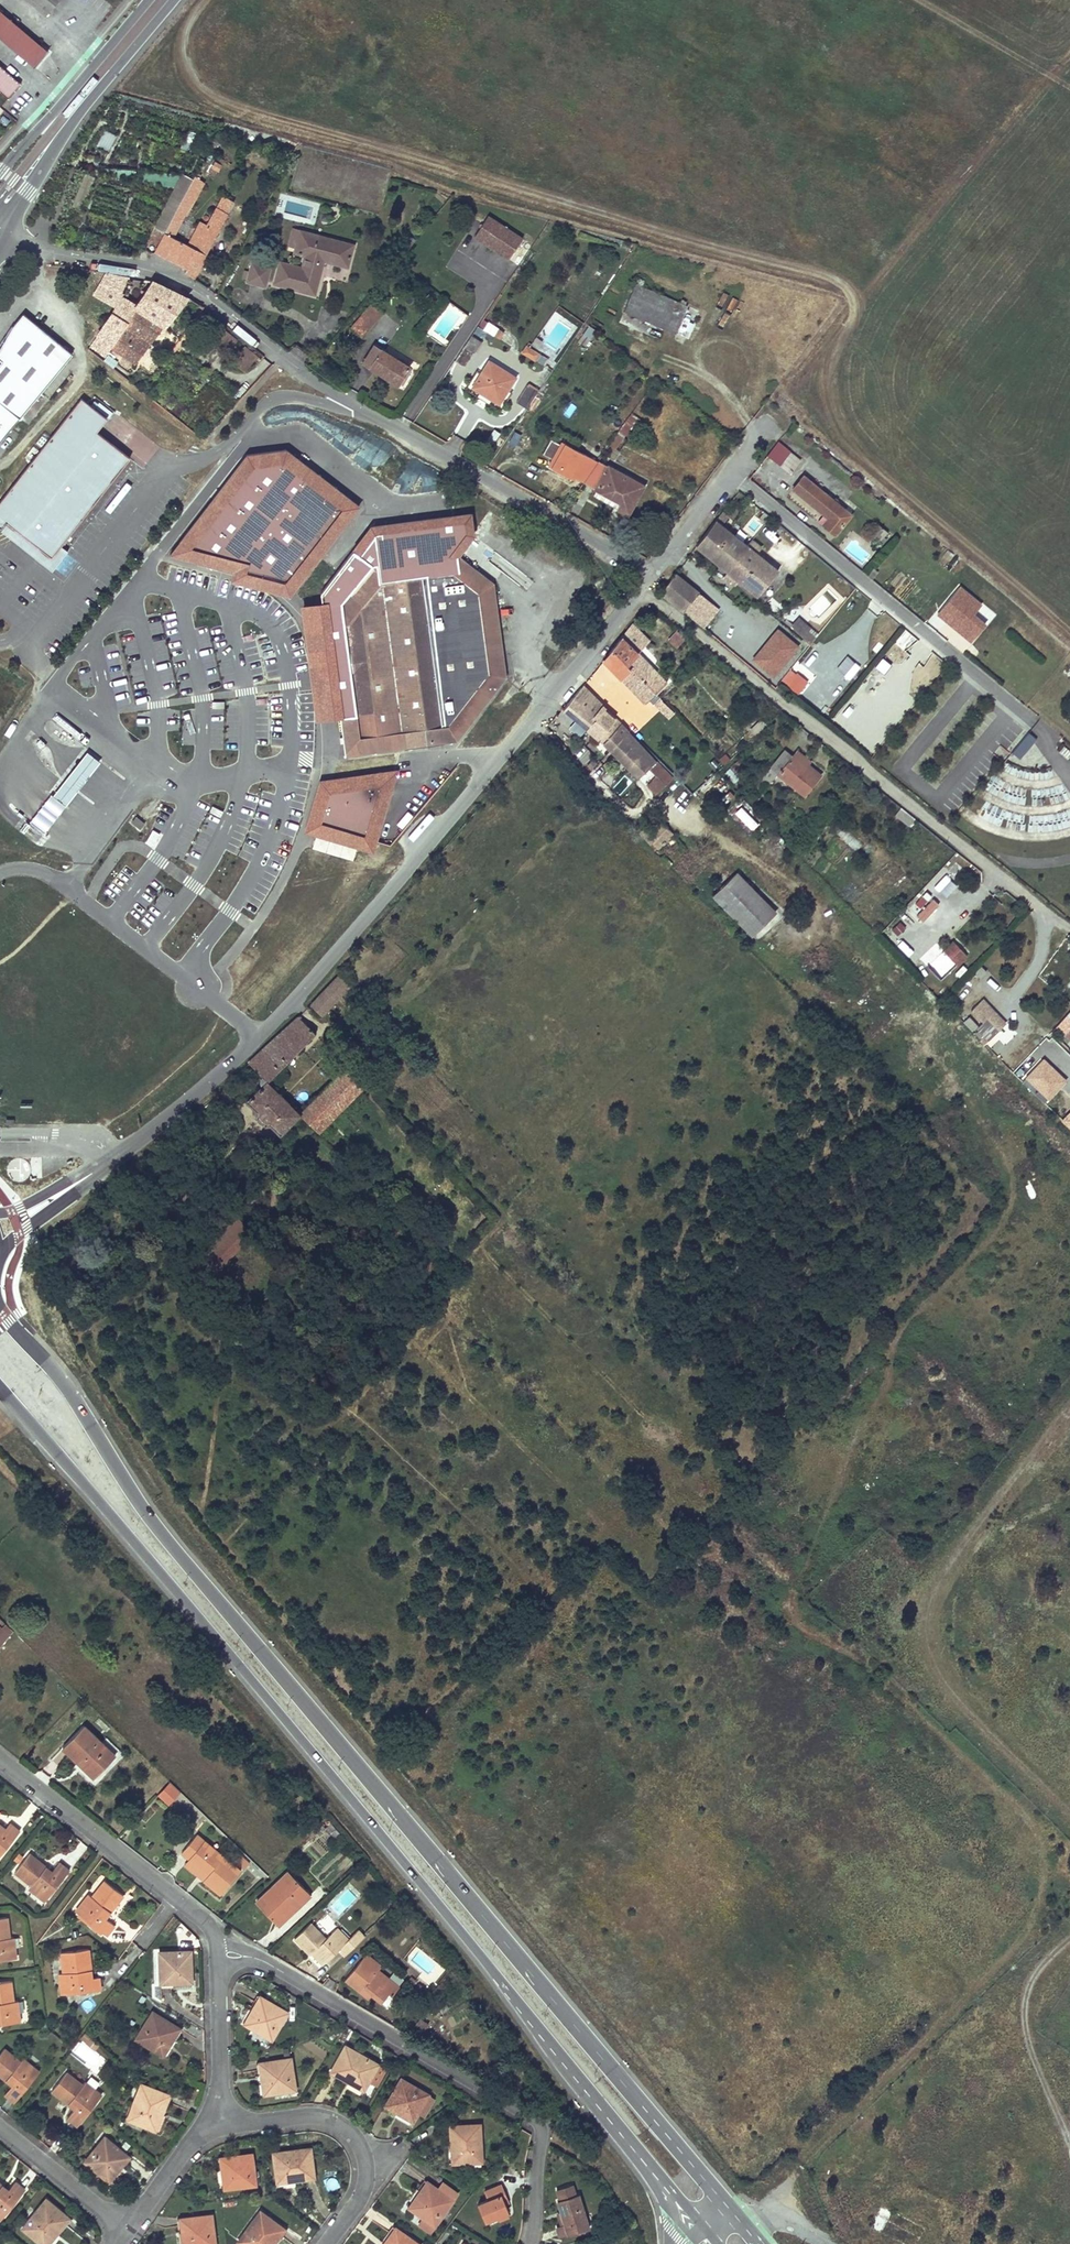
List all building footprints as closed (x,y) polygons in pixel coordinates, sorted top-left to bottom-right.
[(60,0),(28,0),(47,16),(60,0)] [(0,12),(0,37),(35,67),(47,52),(0,12)] [(7,98),(20,84),(0,67),(0,92),(7,98)] [(105,128),(97,145),(110,151),(117,134),(105,128)] [(195,152),(198,145),(207,149),(212,136),(191,128),(183,147),(195,152)] [(215,175),(224,159),(218,156),(209,172),(215,175)] [(145,181),(173,186),(175,175),(147,170),(145,181)] [(201,174),(196,172),(153,252),(185,269),(183,272),(192,278),(228,213),(216,207),(207,225),(199,222),(187,244),(175,237),(205,182),(199,178),(201,174)] [(523,238),(488,214),(474,236),(509,259),(523,238)] [(347,267),(353,245),(299,230),(294,252),(305,255),(301,268),(280,262),(274,283),(314,294),(323,260),(347,267)] [(402,256),(413,243),(407,238),(399,247),(401,249),(398,252),(402,256)] [(100,260),(98,267),(135,276),(136,269),(100,260)] [(269,269),(252,264),(247,282),(264,287),(269,269)] [(122,297),(128,276),(107,272),(95,294),(116,305),(122,297)] [(638,277),(624,310),(650,321),(662,326),(677,332),(689,305),(640,284),(643,279),(638,277)] [(135,362),(186,296),(153,281),(137,306),(136,305),(131,313),(116,305),(107,320),(99,332),(89,345),(106,356),(111,347),(135,362)] [(136,305),(122,297),(116,305),(131,313),(136,305)] [(385,306),(376,298),(349,328),(361,338),(383,312),(382,310),(385,306)] [(22,316),(13,329),(0,353),(0,360),(4,363),(0,368),(0,450),(72,354),(22,316)] [(479,326),(497,338),(502,331),(488,321),(488,323),(484,320),(479,326)] [(656,340),(662,326),(650,321),(644,334),(656,340)] [(587,346),(595,328),(584,323),(576,341),(587,346)] [(233,360),(247,370),(258,354),(244,344),(233,360)] [(410,367),(375,345),(366,358),(379,366),(376,371),(398,385),(410,367)] [(474,352),(464,345),(454,360),(465,367),(474,352)] [(538,354),(526,346),(522,353),(534,359),(538,354)] [(107,354),(104,361),(114,367),(118,359),(107,354)] [(379,366),(366,358),(363,362),(376,371),(379,366)] [(515,377),(489,361),(473,387),(499,403),(515,377)] [(538,391),(527,384),(516,402),(526,408),(538,391)] [(0,502),(0,527),(37,555),(53,568),(69,549),(62,543),(130,456),(97,431),(107,418),(101,413),(81,398),(0,502)] [(590,408),(586,405),(579,416),(583,419),(590,408)] [(615,448),(631,425),(625,420),(609,444),(615,448)] [(644,485),(562,441),(551,461),(565,469),(562,474),(571,479),(573,476),(620,503),(617,508),(628,514),(644,485)] [(801,460),(778,441),(767,454),(780,465),(785,458),(796,466),(801,460)] [(245,457),(175,552),(294,588),(360,506),(288,449),(245,457)] [(850,514),(803,476),(793,488),(829,518),(823,525),(834,534),(850,514)] [(878,544),(888,531),(872,519),(862,532),(878,544)] [(778,571),(716,520),(696,545),(729,572),(738,580),(758,596),(778,571)] [(372,566),(342,600),(344,614),(325,619),(344,756),(441,743),(461,741),(510,682),(498,588),(458,555),(372,566)] [(738,580),(729,572),(725,577),(734,584),(738,580)] [(659,592),(681,610),(696,592),(674,574),(659,592)] [(935,612),(969,643),(987,624),(974,612),(982,604),(961,584),(935,612)] [(713,606),(696,592),(681,610),(697,623),(713,606)] [(344,614),(342,600),(325,619),(344,614)] [(649,642),(632,624),(620,639),(636,656),(627,665),(655,694),(667,683),(637,653),(649,642)] [(773,677),(799,645),(777,627),(750,659),(773,677)] [(685,638),(676,632),(670,641),(678,647),(685,638)] [(546,637),(543,644),(556,651),(559,645),(546,637)] [(636,656),(620,639),(612,649),(627,665),(636,656)] [(660,699),(655,694),(627,665),(612,649),(603,660),(645,704),(648,700),(659,710),(664,704),(660,699)] [(797,694),(808,683),(791,667),(780,678),(797,694)] [(646,769),(657,780),(648,789),(658,798),(675,781),(582,685),(572,697),(563,708),(635,779),(646,769)] [(148,693),(137,695),(138,702),(149,700),(148,693)] [(137,726),(150,726),(150,710),(137,710),(137,726)] [(1019,759),(1036,738),(1028,732),(1011,752),(1019,759)] [(589,750),(580,753),(585,767),(594,764),(589,750)] [(778,773),(804,795),(819,777),(807,767),(812,762),(797,750),(792,756),(785,750),(762,779),(769,785),(778,773)] [(91,772),(100,761),(87,751),(79,761),(53,795),(66,805),(91,772)] [(340,761),(331,772),(337,776),(345,765),(340,761)] [(320,780),(304,831),(372,853),(399,769),(320,780)] [(675,814),(693,796),(685,788),(667,806),(675,814)] [(53,795),(51,794),(30,821),(44,833),(66,805),(53,795)] [(751,830),(758,823),(741,805),(734,812),(751,830)] [(900,809),(895,815),(908,824),(913,817),(900,809)] [(145,824),(135,817),(131,823),(140,830),(145,824)] [(649,845),(667,827),(660,820),(647,833),(643,830),(639,834),(649,845)] [(843,826),(836,833),(855,851),(861,844),(843,826)] [(776,912),(738,873),(714,896),(752,935),(776,912)] [(922,915),(935,900),(925,891),(911,906),(922,915)] [(906,950),(917,940),(905,928),(895,938),(906,950)] [(939,980),(965,955),(952,941),(942,950),(926,966),(939,980)] [(926,966),(942,950),(935,943),(918,959),(926,966)] [(368,948),(363,944),(359,949),(364,953),(368,948)] [(979,978),(985,972),(980,967),(974,973),(979,978)] [(349,985),(338,975),(310,1005),(321,1015),(349,985)] [(1003,1025),(980,1000),(969,1010),(981,1022),(976,1027),(978,1029),(974,1033),(980,1039),(984,1035),(988,1039),(1003,1025)] [(1055,1027),(1069,1042),(1069,1011),(1055,1027)] [(267,1081),(315,1033),(299,1016),(248,1063),(261,1077),(260,1084),(262,1085),(246,1101),(257,1112),(256,1115),(266,1125),(272,1125),(280,1134),(300,1114),(267,1081)] [(976,1026),(968,1017),(963,1023),(970,1031),(976,1026)] [(394,1042),(387,1033),(381,1038),(389,1047),(394,1042)] [(1027,1072),(1033,1065),(1028,1060),(1022,1067),(1027,1072)] [(1043,1061),(1022,1082),(1045,1104),(1065,1083),(1043,1061)] [(318,1132),(365,1084),(347,1065),(300,1114),(318,1132)] [(1061,1121),(1069,1131),(1069,1113),(1061,1121)] [(253,1232),(236,1216),(197,1257),(214,1273),(253,1232)] [(0,1618),(0,1646),(9,1634),(3,1629),(6,1625),(3,1621),(0,1618)] [(106,1747),(84,1725),(63,1747),(94,1778),(108,1762),(99,1753),(106,1747)] [(77,1764),(74,1767),(90,1781),(93,1778),(77,1764)] [(157,1794),(169,1805),(182,1792),(170,1781),(157,1794)] [(20,1831),(10,1823),(5,1829),(0,1835),(0,1856),(20,1831)] [(241,1870),(196,1835),(182,1853),(189,1859),(208,1875),(204,1880),(221,1894),(241,1870)] [(46,1867),(29,1853),(14,1872),(31,1885),(28,1888),(45,1901),(69,1871),(59,1862),(52,1872),(49,1875),(43,1871),(46,1867)] [(208,1875),(189,1859),(184,1864),(204,1880),(208,1875)] [(49,1875),(52,1872),(46,1867),(43,1871),(49,1875)] [(311,1895),(288,1871),(256,1903),(278,1925),(311,1895)] [(110,1912),(123,1896),(104,1881),(92,1897),(88,1895),(75,1912),(106,1936),(114,1926),(105,1919),(101,1916),(107,1909),(110,1912)] [(105,1919),(110,1912),(107,1909),(101,1916),(105,1919)] [(7,1917),(0,1918),(0,1960),(16,1958),(13,1937),(9,1937),(7,1917)] [(325,1939),(310,1923),(294,1938),(309,1955),(310,1953),(312,1951),(323,1963),(334,1952),(341,1959),(361,1940),(354,1933),(348,1940),(336,1928),(325,1939)] [(91,1970),(88,1949),(60,1952),(62,1972),(59,1973),(61,1994),(100,1990),(99,1977),(91,1978),(84,1978),(83,1971),(91,1970)] [(190,1951),(158,1952),(160,1984),(173,1983),(172,1979),(177,1979),(177,1980),(191,1980),(190,1951)] [(323,1963),(312,1951),(310,1953),(321,1965),(323,1963)] [(381,1966),(366,1953),(344,1979),(354,1986),(358,1981),(372,1993),(371,1994),(381,2003),(388,1993),(391,1996),(399,1987),(378,1970),(381,1966)] [(11,1981),(0,1982),(0,2024),(20,2022),(18,2001),(13,2001),(11,1981)] [(372,1993),(358,1981),(354,1986),(367,1998),(371,1994),(372,1993)] [(271,2040),(287,2014),(260,1997),(253,2009),(255,2011),(246,2025),(271,2040)] [(246,2025),(255,2011),(253,2009),(243,2024),(246,2025)] [(179,2029),(152,2012),(135,2039),(160,2054),(167,2043),(166,2042),(168,2038),(172,2040),(179,2029)] [(425,2024),(415,2019),(411,2028),(421,2033),(425,2024)] [(163,2056),(172,2040),(168,2038),(166,2042),(167,2043),(160,2054),(163,2056)] [(378,2064),(345,2046),(330,2071),(348,2082),(350,2079),(365,2087),(368,2081),(378,2064)] [(4,2048),(0,2053),(0,2076),(6,2080),(8,2077),(14,2082),(11,2085),(4,2094),(14,2102),(39,2072),(22,2058),(20,2061),(4,2048)] [(290,2058),(258,2063),(260,2076),(264,2075),(267,2094),(295,2090),(290,2058)] [(376,2086),(385,2069),(378,2064),(368,2081),(376,2086)] [(82,2085),(66,2072),(51,2091),(69,2105),(71,2101),(77,2106),(74,2110),(67,2118),(78,2126),(102,2094),(84,2081),(82,2085)] [(14,2082),(8,2077),(6,2080),(11,2085),(14,2082)] [(365,2087),(350,2079),(348,2082),(363,2090),(365,2087)] [(427,2095),(400,2079),(385,2106),(396,2113),(397,2110),(413,2119),(416,2114),(427,2095)] [(169,2096),(141,2085),(127,2120),(151,2129),(156,2116),(153,2115),(155,2111),(161,2114),(169,2096)] [(423,2118),(435,2099),(427,2095),(416,2114),(423,2118)] [(413,2119),(397,2110),(396,2113),(412,2122),(413,2119)] [(154,2130),(161,2114),(155,2111),(153,2115),(156,2116),(151,2129),(154,2130)] [(481,2162),(479,2124),(449,2126),(450,2145),(454,2146),(455,2163),(481,2162)] [(128,2156),(105,2137),(85,2161),(106,2179),(115,2168),(114,2167),(117,2163),(120,2166),(128,2156)] [(313,2178),(309,2149),(273,2154),(276,2179),(294,2177),(294,2181),(313,2178)] [(254,2185),(250,2154),(220,2158),(221,2171),(224,2170),(227,2188),(254,2185)] [(108,2181),(120,2166),(117,2163),(114,2167),(115,2168),(106,2179),(108,2181)] [(0,2220),(25,2190),(15,2182),(8,2191),(5,2193),(0,2189),(0,2220)] [(429,2234),(452,2200),(426,2182),(419,2193),(421,2195),(411,2210),(422,2218),(417,2226),(429,2234)] [(557,2225),(561,2236),(589,2227),(579,2192),(577,2193),(573,2183),(558,2186),(562,2198),(559,2198),(562,2210),(565,2222),(561,2223),(557,2225)] [(504,2194),(500,2184),(483,2192),(486,2201),(477,2204),(483,2221),(495,2217),(506,2212),(507,2211),(503,2203),(501,2195),(504,2194)] [(2,2185),(0,2188),(0,2189),(5,2193),(8,2191),(2,2185)] [(411,2210),(421,2195),(419,2193),(408,2208),(411,2210)] [(46,2199),(22,2228),(42,2243),(50,2234),(48,2232),(51,2229),(56,2234),(69,2218),(46,2199)] [(928,2222),(916,2216),(912,2222),(882,2206),(870,2227),(901,2243),(917,2243),(925,2229),(924,2229),(928,2222)] [(260,2212),(238,2242),(241,2243),(269,2243),(271,2243),(273,2243),(284,2230),(260,2212)] [(506,2212),(495,2217),(497,2222),(508,2217),(506,2212)] [(211,2215),(180,2219),(181,2232),(184,2232),(186,2243),(215,2243),(211,2215)] [(42,2243),(47,2243),(56,2234),(51,2229),(48,2232),(50,2234),(42,2243)] [(395,2229),(384,2243),(417,2243),(395,2229)]
